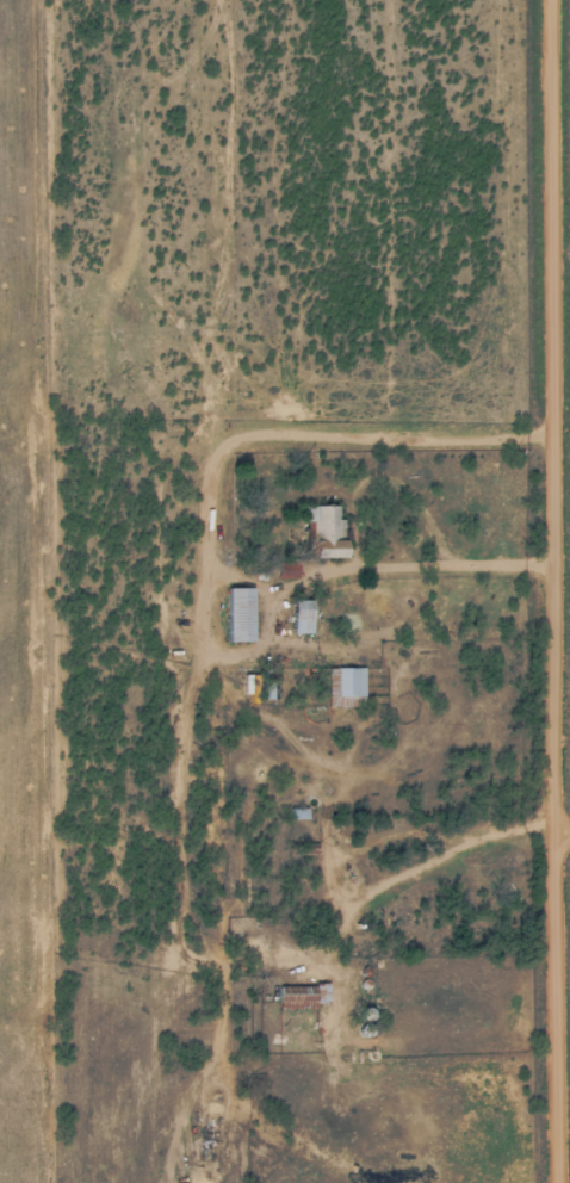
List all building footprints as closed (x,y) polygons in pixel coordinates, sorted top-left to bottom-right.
[(342,557),(341,505),(305,506),(305,523),(311,523),(311,557),(342,557)] [(251,587),(226,587),(226,641),(251,641),(251,587)] [(294,633),(311,633),(311,600),(294,600),(294,633)] [(335,688),(331,688),(331,706),(363,706),(364,667),(335,667),(335,688)] [(280,679),(264,679),(264,699),(280,699),(280,679)] [(314,1010),(314,1003),(328,1003),(328,986),(277,986),(277,1010),(314,1010)]
